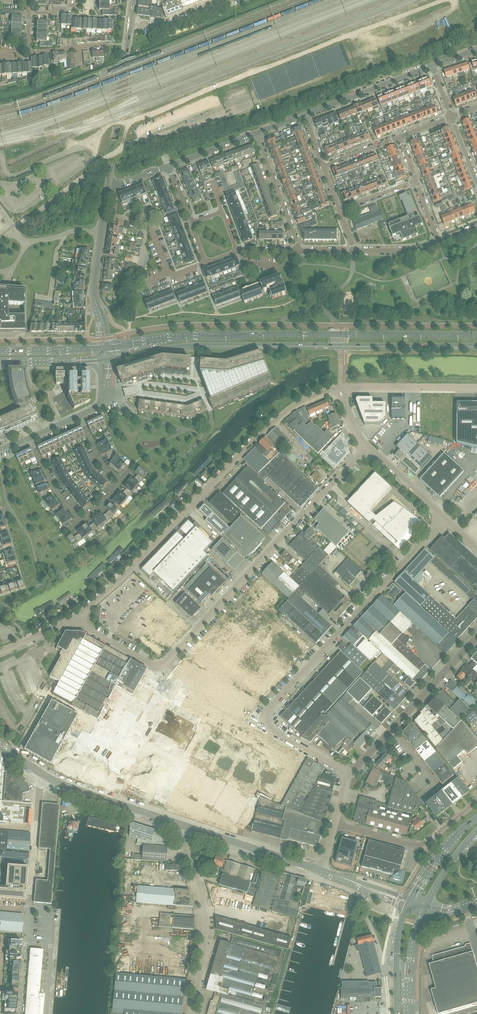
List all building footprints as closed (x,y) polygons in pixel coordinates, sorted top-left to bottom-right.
[(137,16),(150,17),(151,8),(152,0),(139,0),(137,16)] [(164,7),(167,16),(210,0),(175,0),(170,2),(170,1),(164,3),(165,6),(164,7)] [(66,59),(66,62),(66,68),(60,70),(60,72),(67,70),(71,69),(70,65),(70,63),(70,60),(70,58),(70,57),(66,58),(65,53),(58,54),(59,61),(62,61),(61,60),(66,59)] [(469,63),(472,72),(476,70),(476,60),(472,62),(469,63)] [(469,70),(467,63),(461,65),(464,72),(469,70)] [(446,78),(452,76),(450,69),(444,71),(446,78)] [(428,77),(422,80),(426,88),(433,86),(431,82),(430,82),(428,77)] [(422,80),(417,82),(420,90),(426,88),(422,80)] [(417,82),(411,84),(415,93),(420,90),(417,82)] [(411,84),(406,86),(409,95),(415,93),(411,84)] [(406,86),(400,88),(403,97),(409,95),(406,86)] [(394,90),(398,99),(403,97),(400,88),(394,90)] [(476,98),(474,90),(473,90),(472,88),(468,89),(469,92),(468,92),(471,100),(476,98)] [(394,90),(389,93),(392,101),(398,99),(394,90)] [(459,91),(457,92),(461,104),(466,102),(463,94),(461,95),(459,91)] [(456,106),(461,104),(457,92),(455,93),(456,97),(453,98),(456,106)] [(468,92),(463,94),(466,102),(471,100),(468,92)] [(389,93),(383,95),(387,103),(392,101),(389,93)] [(377,97),(381,106),(387,103),(383,95),(377,97)] [(379,108),(375,99),(373,100),(370,101),(373,110),(379,108)] [(432,106),(429,99),(426,99),(427,102),(432,115),(437,113),(434,105),(432,106)] [(370,101),(364,103),(367,110),(369,109),(370,111),(373,110),(370,101)] [(425,103),(425,105),(426,108),(424,109),(427,117),(432,115),(427,102),(425,103)] [(364,103),(359,105),(362,112),(367,110),(364,103)] [(413,110),(414,113),(417,121),(422,119),(416,103),(414,104),(416,108),(415,109),(413,110)] [(419,107),(418,103),(416,103),(422,119),(427,117),(424,109),(423,106),(420,107),(419,107)] [(359,105),(354,107),(356,114),(357,116),(363,114),(362,112),(359,105)] [(349,109),(343,111),(346,118),(351,116),(349,109)] [(399,115),(398,110),(396,111),(402,127),(407,125),(404,117),(401,118),(400,114),(399,115)] [(338,114),(341,123),(344,122),(347,120),(346,118),(343,111),(340,112),(340,113),(338,114)] [(394,112),(396,116),(395,116),(396,120),(394,121),(397,129),(402,127),(396,111),(394,112)] [(414,113),(409,115),(412,123),(417,121),(414,113)] [(339,122),(336,114),(330,116),(333,124),(339,122)] [(384,116),(385,120),(386,124),(384,125),(387,133),(392,131),(386,115),(384,116)] [(390,119),(388,115),(386,115),(392,131),(397,129),(394,121),(391,122),(390,118),(390,119)] [(407,125),(412,123),(409,115),(404,117),(407,125)] [(330,116),(325,118),(328,126),(333,124),(330,116)] [(325,118),(320,120),(323,128),(325,133),(326,133),(327,132),(325,127),(328,126),(325,118)] [(315,121),(314,122),(318,132),(321,139),(327,136),(326,133),(325,133),(323,128),(320,120),(320,119),(315,121)] [(374,120),(375,124),(376,128),(373,129),(376,137),(382,135),(376,119),(374,120)] [(380,122),(378,119),(376,119),(382,135),(387,133),(384,125),(381,126),(380,122)] [(470,119),(462,122),(464,127),(475,123),(474,121),(471,122),(470,119)] [(464,127),(466,132),(474,129),(473,126),(476,125),(475,123),(464,127)] [(362,125),(365,133),(363,134),(366,141),(369,140),(370,139),(364,124),(362,125)] [(287,132),(284,133),(286,138),(292,136),(295,134),(295,135),(302,132),(301,127),(291,131),(292,133),(288,135),(287,132)] [(354,128),(355,131),(355,132),(355,133),(353,134),(357,145),(362,143),(356,127),(354,128)] [(359,133),(357,127),(356,127),(362,143),(366,141),(363,134),(361,135),(360,133),(359,133)] [(449,127),(441,130),(442,133),(439,134),(439,137),(451,132),(449,127)] [(347,131),(348,133),(353,146),(357,145),(353,134),(352,135),(351,132),(350,129),(347,131)] [(468,137),(476,133),(476,131),(475,131),(474,129),(466,132),(468,137)] [(293,138),(289,140),(289,141),(304,136),(302,132),(295,135),(295,137),(293,138)] [(444,138),(445,140),(453,137),(451,132),(439,137),(440,139),(444,138)] [(281,138),(278,139),(278,138),(277,139),(276,136),(267,140),(268,144),(276,141),(279,140),(285,138),(283,133),(280,134),(281,138)] [(340,136),(340,138),(345,150),(349,148),(345,138),(343,139),(341,133),(339,134),(340,136)] [(468,137),(470,142),(476,139),(476,133),(468,137)] [(336,153),(341,151),(338,143),(336,139),(334,139),(333,136),(330,137),(331,140),(336,153)] [(328,138),(329,141),(331,146),(329,147),(332,155),(336,153),(331,140),(330,137),(328,138)] [(442,144),(443,147),(455,142),(453,137),(445,140),(446,143),(442,144)] [(421,138),(410,142),(412,147),(423,143),(421,138)] [(323,144),(326,143),(327,146),(324,147),(327,156),(332,155),(329,147),(326,139),(321,141),(323,144)] [(296,146),(296,147),(293,148),(293,149),(307,144),(305,140),(298,143),(298,145),(296,146)] [(457,147),(455,142),(443,147),(444,149),(443,149),(444,152),(445,152),(457,147)] [(422,149),(426,148),(425,145),(424,145),(423,143),(412,147),(414,152),(422,149)] [(270,149),(271,153),(279,150),(279,147),(281,146),(282,146),(281,144),(270,149)] [(253,145),(247,147),(250,155),(253,155),(252,154),(256,152),(253,145)] [(384,153),(385,155),(396,151),(394,145),(386,149),(387,151),(384,153)] [(247,147),(242,149),(245,156),(248,155),(248,156),(250,155),(247,147)] [(289,151),(289,150),(288,147),(287,147),(287,148),(288,150),(283,151),(280,152),(279,150),(271,153),(273,157),(288,151),(288,152),(289,151)] [(459,152),(457,147),(445,152),(447,157),(459,152)] [(299,155),(296,156),(296,158),(310,153),(309,148),(299,152),(300,154),(299,155)] [(423,152),(422,149),(414,152),(416,157),(427,153),(426,150),(423,152)] [(237,151),(231,153),(234,160),(239,158),(237,151)] [(273,157),(275,161),(283,158),(282,156),(284,155),(288,153),(288,152),(288,151),(273,157)] [(389,157),(390,159),(398,156),(396,151),(385,155),(386,158),(389,157)] [(461,157),(459,152),(447,157),(443,159),(443,158),(440,159),(441,162),(444,161),(446,160),(447,160),(448,160),(447,159),(448,159),(449,162),(461,157)] [(231,153),(226,155),(229,162),(234,160),(231,153)] [(416,157),(418,162),(426,159),(425,157),(428,155),(427,153),(416,157)] [(379,164),(375,154),(374,154),(373,154),(371,155),(374,162),(376,162),(376,163),(377,163),(378,165),(379,164)] [(373,169),(372,167),(373,167),(372,163),(374,162),(371,155),(366,156),(370,168),(371,168),(371,169),(372,172),(377,170),(376,168),(373,169)] [(366,156),(362,158),(365,166),(367,165),(368,167),(369,166),(369,168),(370,168),(366,156)] [(388,163),(389,165),(400,161),(398,156),(390,159),(391,161),(388,163)] [(221,157),(216,159),(218,166),(224,164),(221,157)] [(299,165),(300,167),(313,162),(312,160),(313,160),(312,157),(302,161),(304,160),(305,162),(302,163),(302,164),(299,165)] [(463,162),(461,157),(449,162),(451,167),(463,162)] [(362,158),(358,160),(362,172),(367,170),(365,166),(362,158)] [(210,161),(213,168),(218,166),(216,159),(210,161)] [(418,162),(420,167),(431,163),(430,161),(427,162),(426,159),(418,162)] [(357,171),(359,170),(360,173),(362,172),(358,160),(354,161),(357,171)] [(212,169),(208,161),(203,163),(206,172),(212,169)] [(290,161),(287,163),(277,166),(278,168),(277,168),(278,171),(286,168),(285,166),(288,165),(288,164),(291,163),(290,161)] [(354,161),(349,163),(355,178),(358,177),(356,172),(357,171),(354,161)] [(393,167),(394,169),(402,166),(400,161),(389,165),(390,168),(393,167)] [(455,168),(456,170),(465,167),(463,162),(451,167),(452,169),(455,168)] [(198,165),(201,173),(206,172),(203,163),(198,165)] [(303,166),(297,169),(298,171),(298,170),(299,173),(301,172),(300,170),(301,169),(304,168),(307,168),(308,170),(315,167),(314,164),(313,164),(313,163),(303,166)] [(349,163),(345,165),(348,172),(350,177),(352,176),(353,179),(355,178),(349,163)] [(422,172),(430,169),(433,168),(431,163),(420,167),(422,172)] [(258,164),(251,167),(253,173),(260,170),(258,164)] [(336,168),(340,178),(342,177),(343,179),(345,179),(341,166),(336,168)] [(404,171),(402,166),(394,169),(395,171),(389,174),(390,176),(393,175),(404,171)] [(302,173),(300,175),(301,177),(317,171),(315,167),(308,170),(308,172),(303,174),(304,174),(303,174),(302,173)] [(456,170),(458,175),(467,172),(465,167),(456,170)] [(342,183),(340,178),(336,168),(332,170),(336,179),(338,178),(339,181),(337,182),(338,185),(342,183)] [(180,172),(183,177),(191,174),(190,172),(189,172),(188,169),(180,172)] [(422,172),(424,177),(435,173),(434,170),(431,172),(430,169),(422,172)] [(253,173),(255,179),(262,176),(260,170),(253,173)] [(280,175),(281,180),(293,175),(289,176),(288,174),(291,173),(294,172),(293,170),(280,175)] [(394,178),(397,177),(398,179),(406,176),(404,171),(393,175),(394,178)] [(375,175),(374,172),(372,173),(373,175),(374,177),(378,188),(383,187),(379,179),(378,180),(376,175),(375,175)] [(458,175),(460,180),(468,177),(467,172),(458,175)] [(426,182),(434,179),(437,178),(435,173),(424,177),(426,182)] [(183,177),(185,183),(193,179),(191,176),(192,176),(191,174),(183,177)] [(281,180),(283,184),(291,181),(297,179),(296,177),(294,178),(293,175),(281,180)] [(303,185),(304,186),(306,185),(320,179),(318,175),(311,178),(312,181),(309,181),(309,182),(305,183),(303,185)] [(255,179),(257,184),(265,182),(262,176),(255,179)] [(164,182),(162,177),(153,181),(155,186),(164,182)] [(371,182),(374,190),(378,188),(374,177),(373,178),(373,179),(370,180),(371,182)] [(470,182),(468,177),(460,180),(458,181),(460,186),(462,185),(470,182)] [(362,186),(360,186),(360,185),(359,183),(361,182),(359,178),(355,180),(361,195),(366,193),(362,186)] [(185,183),(188,188),(196,184),(195,182),(194,182),(193,179),(185,183)] [(371,182),(369,183),(368,181),(368,182),(367,180),(366,180),(366,179),(365,180),(370,192),(374,190),(371,182)] [(426,182),(428,187),(436,184),(434,179),(426,182)] [(362,186),(366,193),(370,192),(365,180),(363,180),(364,183),(362,183),(362,186)] [(166,187),(166,185),(165,185),(164,182),(155,186),(157,191),(166,187)] [(257,184),(259,190),(267,187),(265,182),(257,184)] [(353,198),(357,197),(354,189),(352,190),(351,188),(352,188),(349,182),(347,183),(349,187),(353,198)] [(464,191),(472,188),(470,182),(462,185),(464,191)] [(346,186),(346,187),(344,187),(345,191),(349,200),(353,198),(349,187),(347,183),(345,183),(346,185),(346,186)] [(430,192),(438,189),(441,188),(439,183),(436,184),(428,187),(430,192)] [(188,188),(190,193),(197,190),(196,186),(197,186),(196,184),(188,188)] [(284,188),(286,193),(294,190),(293,187),(296,186),(297,186),(296,184),(284,188)] [(312,190),(309,192),(309,193),(323,188),(322,184),(314,187),(315,189),(312,190)] [(344,187),(343,184),(338,186),(339,189),(342,188),(343,193),(341,194),(344,202),(349,200),(345,191),(344,187)] [(146,194),(143,185),(140,186),(140,185),(138,186),(141,195),(146,194)] [(141,195),(138,186),(136,187),(133,188),(136,197),(141,195)] [(229,186),(224,187),(226,194),(233,192),(231,187),(229,186)] [(168,192),(167,189),(166,187),(157,191),(159,195),(168,192)] [(267,187),(259,190),(257,191),(259,197),(261,196),(269,193),(267,187)] [(136,197),(133,188),(130,189),(128,189),(132,199),(136,197)] [(307,194),(307,196),(313,194),(314,196),(325,192),(323,188),(309,193),(307,194)] [(430,192),(431,198),(440,194),(443,193),(448,191),(450,190),(449,188),(442,190),(441,188),(438,189),(430,192)] [(124,192),(127,201),(132,199),(128,189),(126,190),(126,191),(124,192)] [(190,193),(192,198),(200,195),(197,190),(190,193)] [(417,210),(411,193),(408,193),(407,190),(400,193),(408,213),(417,210)] [(127,201),(124,192),(119,194),(120,197),(119,197),(120,200),(121,199),(122,203),(127,201)] [(170,196),(169,194),(169,195),(168,192),(159,195),(160,200),(170,196)] [(226,195),(228,200),(237,197),(235,192),(226,195)] [(326,197),(325,192),(314,196),(314,197),(314,199),(309,201),(310,203),(313,202),(315,201),(326,197)] [(261,196),(264,201),(271,199),(269,193),(261,196)] [(300,193),(289,198),(289,199),(289,200),(290,202),(298,199),(297,197),(300,196),(299,196),(300,195),(300,193)] [(442,200),(440,194),(431,198),(434,203),(442,200)] [(192,198),(195,203),(202,200),(200,195),(192,198)] [(171,201),(170,199),(171,199),(170,196),(160,200),(162,205),(171,201)] [(228,200),(230,205),(239,201),(237,197),(228,200)] [(264,201),(266,207),(273,204),(271,199),(264,201)] [(303,204),(309,202),(308,200),(291,207),(293,211),(301,208),(300,206),(303,205),(303,204)] [(164,210),(173,206),(174,206),(173,204),(172,204),(171,201),(162,205),(164,210)] [(230,205),(231,209),(240,206),(239,201),(230,205)] [(330,205),(328,201),(320,204),(317,205),(311,207),(313,210),(319,207),(319,209),(330,205)] [(444,224),(449,222),(445,212),(443,206),(442,204),(441,201),(436,203),(437,208),(440,207),(443,213),(440,214),(444,224)] [(469,205),(468,203),(466,204),(470,214),(475,212),(472,204),(469,205)] [(266,207),(268,213),(275,210),(273,204),(266,207)] [(465,216),(470,214),(466,204),(461,206),(461,208),(465,216)] [(371,213),(370,213),(355,219),(356,221),(353,222),(356,230),(384,219),(381,211),(379,212),(376,205),(369,208),(371,213)] [(173,206),(164,210),(166,215),(175,211),(173,206)] [(231,209),(233,214),(242,211),(240,206),(231,209)] [(459,218),(465,216),(461,208),(459,209),(458,207),(455,208),(459,218)] [(454,220),(459,218),(455,208),(453,209),(454,211),(451,212),(454,220)] [(306,213),(311,211),(311,210),(311,209),(295,215),(296,219),(304,217),(307,215),(308,215),(307,213),(306,213)] [(277,216),(275,210),(268,213),(270,219),(277,216)] [(233,214),(235,219),(244,216),(242,211),(233,214)] [(448,211),(445,212),(449,222),(454,220),(451,212),(449,213),(448,211)] [(170,221),(179,218),(177,213),(168,216),(170,221)] [(304,217),(296,219),(298,224),(309,220),(308,217),(313,215),(313,213),(308,215),(307,215),(304,217)] [(414,213),(407,216),(408,218),(401,221),(400,219),(388,224),(390,228),(389,228),(393,236),(400,233),(403,241),(418,235),(415,228),(423,225),(419,216),(417,217),(418,217),(415,218),(414,213)] [(235,219),(237,224),(246,220),(244,216),(235,219)] [(172,226),(181,223),(179,218),(170,221),(172,226)] [(237,224),(238,229),(248,225),(246,220),(237,224)] [(174,231),(183,228),(181,223),(172,226),(174,231)] [(238,229),(240,233),(249,230),(248,225),(238,229)] [(175,236),(184,232),(183,228),(174,231),(175,236)] [(240,233),(242,238),(251,235),(249,230),(240,233)] [(177,241),(186,237),(184,232),(175,236),(177,241)] [(244,243),(253,240),(251,235),(242,238),(244,243)] [(179,245),(188,242),(186,237),(177,241),(179,245)] [(181,250),(190,247),(188,242),(179,245),(181,250)] [(182,255),(191,252),(190,247),(181,250),(182,255)] [(184,260),(193,256),(191,252),(182,255),(184,260)] [(132,258),(133,258),(134,255),(127,253),(124,253),(124,256),(126,257),(125,260),(131,262),(132,258)] [(184,260),(186,265),(195,261),(193,256),(184,260)] [(287,294),(280,276),(278,277),(278,276),(277,276),(278,277),(275,278),(275,277),(275,278),(272,279),(271,279),(269,280),(268,280),(265,281),(263,282),(262,282),(262,283),(263,284),(259,285),(262,293),(269,290),(271,295),(270,295),(271,295),(272,297),(271,298),(272,298),(272,299),(274,299),(278,297),(282,295),(282,296),(283,296),(283,295),(285,294),(285,295),(286,294),(285,294),(287,294)] [(204,283),(199,285),(203,294),(208,292),(204,283)] [(111,293),(112,286),(103,285),(103,288),(101,288),(101,290),(102,291),(111,293)] [(262,293),(259,285),(257,286),(253,287),(257,298),(257,297),(260,296),(260,297),(263,296),(262,293)] [(16,289),(0,287),(0,332),(26,332),(26,289),(16,289)] [(257,298),(253,287),(247,290),(251,300),(251,301),(251,300),(253,299),(254,299),(257,298)] [(173,290),(168,292),(171,301),(176,299),(173,290)] [(251,300),(247,290),(240,292),(242,296),(244,303),(245,303),(245,302),(247,301),(248,302),(248,301),(251,300)] [(176,294),(180,303),(185,301),(181,292),(176,294)] [(145,301),(149,312),(153,308),(150,299),(145,301)] [(36,332),(42,332),(44,321),(38,320),(38,323),(36,332)] [(200,373),(201,373),(211,400),(209,400),(213,410),(274,385),(265,364),(261,352),(227,363),(201,361),(200,373)] [(190,372),(191,360),(164,358),(118,372),(121,383),(165,370),(190,372)] [(53,398),(53,399),(53,400),(60,415),(90,401),(87,396),(89,396),(89,384),(90,384),(90,369),(56,369),(55,369),(55,374),(55,380),(55,384),(55,389),(62,386),(68,386),(68,392),(67,392),(66,393),(65,393),(64,393),(63,393),(62,393),(54,397),(53,397),(53,398)] [(10,379),(10,381),(10,385),(11,388),(12,391),(12,394),(13,397),(14,400),(16,403),(17,407),(18,406),(19,408),(20,410),(0,419),(0,440),(1,440),(1,438),(4,437),(4,438),(6,438),(4,434),(7,433),(36,420),(35,416),(37,415),(33,404),(32,405),(31,402),(30,401),(31,400),(29,396),(28,393),(27,391),(26,387),(26,384),(25,381),(25,377),(24,374),(24,372),(24,371),(23,370),(22,370),(9,370),(9,371),(9,374),(10,378),(10,379)] [(357,401),(357,402),(358,404),(357,404),(365,425),(380,425),(386,418),(386,404),(375,404),(373,404),(373,399),(372,399),(372,400),(358,400),(357,400),(357,401)] [(405,399),(392,399),(392,419),(405,419),(405,399)] [(188,407),(140,401),(139,404),(139,406),(138,410),(138,411),(190,417),(207,410),(203,401),(188,407)] [(326,401),(320,404),(322,410),(329,407),(331,406),(329,402),(327,403),(326,401)] [(457,443),(476,448),(476,403),(457,403),(457,443)] [(319,414),(318,412),(322,410),(320,404),(313,407),(316,413),(317,415),(319,414)] [(309,415),(316,413),(313,407),(307,409),(309,415)] [(303,408),(297,411),(304,423),(307,426),(311,422),(303,408)] [(308,426),(307,426),(304,423),(297,411),(293,414),(285,420),(293,431),(302,439),(318,454),(322,450),(323,451),(324,452),(330,447),(327,444),(334,437),(327,430),(324,433),(315,425),(315,426),(312,423),(308,426)] [(327,422),(328,425),(330,430),(333,428),(334,430),(337,429),(337,427),(340,426),(338,421),(335,414),(328,417),(330,421),(327,422)] [(103,416),(98,419),(102,427),(107,425),(103,416)] [(98,419),(92,421),(96,430),(102,427),(98,419)] [(92,421),(87,423),(91,432),(96,430),(92,421)] [(82,427),(77,429),(81,438),(86,436),(82,427)] [(291,442),(277,428),(276,428),(267,436),(271,440),(281,451),(291,442)] [(77,429),(72,431),(76,441),(81,438),(77,429)] [(72,431),(67,434),(71,443),(76,441),(72,431)] [(349,449),(348,448),(347,443),(348,440),(345,439),(342,432),(330,447),(324,452),(323,451),(319,455),(334,469),(350,451),(348,450),(349,449)] [(67,434),(62,436),(66,445),(71,443),(67,434)] [(432,457),(407,434),(396,447),(400,451),(395,456),(416,475),(421,469),(432,457)] [(62,436),(57,438),(62,447),(66,445),(62,436)] [(98,444),(101,450),(110,446),(106,437),(102,439),(103,442),(98,444)] [(57,438),(52,440),(57,450),(62,447),(57,438)] [(276,447),(275,448),(273,447),(274,446),(269,442),(265,438),(257,446),(271,461),(279,453),(281,451),(276,447)] [(52,440),(48,442),(52,452),(57,450),(52,440)] [(43,445),(47,454),(52,452),(48,442),(43,445)] [(37,447),(42,456),(47,454),(43,445),(37,447)] [(108,458),(114,454),(110,446),(101,450),(103,455),(108,453),(110,457),(108,458)] [(257,446),(244,460),(258,474),(271,461),(257,446)] [(84,447),(75,451),(77,456),(86,452),(84,447)] [(32,449),(26,451),(30,460),(36,457),(32,449)] [(26,451),(21,453),(25,462),(30,460),(26,451)] [(86,452),(77,456),(79,461),(88,457),(86,452)] [(306,476),(304,474),(280,452),(280,453),(279,453),(271,461),(258,474),(264,481),(267,478),(301,508),(319,488),(306,476)] [(21,453),(16,456),(20,465),(25,462),(21,453)] [(110,464),(114,468),(121,460),(114,454),(108,458),(112,461),(110,464)] [(464,472),(444,454),(426,474),(420,480),(440,498),(464,472)] [(207,455),(191,472),(196,477),(212,460),(207,455)] [(61,457),(52,462),(54,467),(63,462),(61,457)] [(88,457),(79,461),(81,466),(91,462),(88,457)] [(114,468),(119,471),(122,467),(125,469),(128,466),(125,464),(121,460),(114,468)] [(63,462),(54,467),(56,472),(65,467),(63,462)] [(91,462),(81,466),(84,471),(93,467),(91,462)] [(315,473),(311,477),(320,484),(328,476),(319,468),(319,467),(317,465),(313,470),(315,473)] [(236,480),(222,494),(261,529),(268,536),(276,527),(277,528),(279,526),(278,525),(291,510),(285,504),(285,503),(269,489),(264,484),(265,483),(248,466),(236,480)] [(65,467),(56,472),(58,476),(68,472),(65,467)] [(93,467),(84,471),(87,478),(95,472),(93,467)] [(136,477),(142,481),(147,474),(140,468),(136,473),(138,474),(136,477)] [(31,475),(33,480),(43,476),(40,470),(35,473),(34,470),(36,469),(35,469),(32,470),(29,472),(31,475)] [(68,472),(58,476),(61,483),(70,477),(68,472)] [(99,475),(95,472),(87,478),(93,483),(99,475)] [(374,473),(347,502),(349,504),(394,545),(400,551),(425,524),(394,502),(390,505),(376,517),(370,511),(382,498),(391,488),(376,473),(375,473),(374,473)] [(93,483),(97,486),(103,478),(99,475),(93,483)] [(202,487),(209,480),(204,475),(197,482),(202,487)] [(33,480),(37,489),(46,484),(41,486),(40,484),(45,482),(43,476),(33,480)] [(70,477),(61,483),(66,488),(73,482),(70,477)] [(128,482),(136,488),(142,481),(136,477),(138,479),(136,481),(132,477),(128,482)] [(97,486),(101,490),(108,482),(103,478),(97,486)] [(176,496),(189,484),(185,480),(172,492),(176,496)] [(69,492),(77,486),(73,482),(66,488),(69,492)] [(126,493),(130,496),(136,488),(128,482),(124,487),(128,490),(126,493)] [(37,489),(42,498),(46,496),(44,492),(49,490),(46,484),(37,489)] [(72,496),(80,490),(77,486),(69,492),(72,496)] [(76,501),(84,494),(80,490),(72,496),(76,501)] [(116,496),(124,503),(130,496),(126,493),(124,491),(122,494),(120,492),(116,496)] [(209,503),(231,524),(242,513),(220,492),(209,503)] [(79,505),(87,498),(84,494),(76,501),(79,505)] [(42,498),(48,506),(56,500),(52,495),(48,499),(46,496),(42,498)] [(110,504),(118,510),(124,503),(116,496),(112,501),(117,504),(115,507),(111,503),(110,504)] [(179,506),(182,503),(183,502),(179,497),(174,502),(175,502),(179,506)] [(87,498),(79,505),(83,509),(91,503),(87,498)] [(48,506),(54,513),(60,509),(59,509),(58,510),(56,508),(60,505),(56,500),(48,506)] [(168,506),(165,503),(154,514),(157,517),(168,506)] [(107,513),(111,518),(118,510),(110,504),(107,508),(109,510),(107,513)] [(222,534),(223,536),(230,528),(204,504),(199,510),(207,519),(206,520),(221,535),(222,534)] [(54,513),(60,521),(68,514),(64,509),(62,511),(60,509),(54,513)] [(316,528),(336,547),(349,532),(324,509),(314,519),(320,524),(316,528)] [(97,517),(103,525),(111,518),(107,513),(106,513),(103,515),(102,513),(97,517)] [(60,521),(66,528),(71,523),(69,521),(72,519),(68,514),(60,521)] [(241,516),(232,526),(257,548),(262,543),(261,542),(265,538),(261,534),(241,516)] [(91,525),(95,530),(103,525),(97,517),(92,520),(94,523),(91,525)] [(82,528),(88,536),(95,530),(91,525),(89,526),(87,524),(82,528)] [(230,528),(223,536),(244,554),(247,557),(251,553),(252,554),(257,548),(232,526),(230,528)] [(76,536),(81,541),(88,536),(82,528),(77,531),(79,534),(76,536)] [(318,543),(312,537),(316,533),(310,528),(305,533),(316,544),(318,543)] [(174,592),(207,557),(204,553),(212,544),(196,529),(189,536),(181,529),(145,566),(144,566),(143,568),(142,569),(150,577),(154,573),(174,592)] [(9,539),(7,530),(1,531),(0,532),(0,541),(9,539)] [(319,547),(316,544),(305,533),(303,532),(289,547),(306,562),(302,566),(311,575),(311,574),(311,575),(315,570),(319,566),(329,555),(319,547)] [(450,534),(445,539),(442,536),(430,550),(476,593),(476,559),(450,534)] [(67,539),(73,547),(81,541),(76,536),(74,537),(72,535),(67,539)] [(237,552),(222,538),(212,550),(226,563),(227,563),(234,570),(244,559),(242,558),(236,553),(237,552)] [(0,541),(0,547),(1,547),(2,550),(6,549),(12,547),(9,539),(0,541)] [(121,546),(110,557),(113,561),(124,550),(121,546)] [(4,553),(2,553),(3,559),(14,556),(12,547),(6,549),(7,552),(4,553)] [(422,608),(432,597),(418,584),(424,577),(420,574),(431,562),(432,563),(436,558),(428,551),(425,548),(394,582),(401,589),(406,593),(421,607),(422,608)] [(289,564),(291,561),(294,563),(296,561),(293,559),(285,551),(281,556),(289,564)] [(14,556),(3,559),(5,565),(7,564),(8,567),(17,565),(14,556)] [(349,587),(355,580),(353,578),(354,577),(355,578),(358,574),(361,571),(348,559),(334,574),(339,579),(341,577),(342,578),(343,579),(342,580),(349,587)] [(104,562),(88,578),(91,581),(107,566),(104,562)] [(262,574),(289,599),(299,587),(300,587),(290,578),(273,562),(270,565),(262,574)] [(302,566),(301,567),(296,562),(294,565),(299,569),(290,578),(300,587),(311,575),(311,574),(311,575),(302,566)] [(345,597),(333,586),(337,582),(323,569),(323,570),(320,567),(320,566),(319,566),(315,570),(311,575),(300,587),(299,587),(305,593),(329,615),(336,621),(346,610),(349,607),(352,604),(352,603),(345,597)] [(112,568),(108,572),(113,577),(117,573),(112,568)] [(211,568),(197,583),(209,594),(212,597),(220,588),(220,587),(225,581),(211,568)] [(367,575),(372,579),(377,574),(372,570),(371,571),(367,575)] [(450,580),(473,601),(476,605),(476,596),(469,589),(454,576),(450,580)] [(13,583),(15,590),(24,587),(21,577),(20,578),(18,578),(19,582),(13,583)] [(87,578),(72,589),(76,595),(76,596),(82,603),(97,593),(91,584),(87,578)] [(4,586),(6,592),(15,590),(13,583),(12,580),(8,582),(9,585),(4,586)] [(189,591),(201,603),(209,594),(197,583),(189,591)] [(401,591),(395,586),(392,584),(388,588),(391,591),(390,591),(387,594),(395,602),(397,600),(395,598),(401,591)] [(316,643),(332,626),(301,598),(305,593),(299,587),(289,599),(279,610),(316,643)] [(73,596),(70,592),(57,600),(60,605),(73,596)] [(191,619),(201,608),(199,606),(185,593),(175,604),(189,616),(191,619)] [(353,626),(383,654),(402,672),(403,671),(412,680),(417,685),(431,670),(425,665),(405,647),(410,638),(403,634),(413,624),(446,654),(458,641),(457,640),(422,608),(421,607),(406,593),(394,606),(393,607),(381,596),(372,606),(353,626)] [(432,597),(422,608),(457,640),(476,618),(476,615),(468,607),(457,620),(432,597)] [(52,601),(34,611),(37,616),(55,606),(52,601)] [(476,615),(476,605),(473,601),(471,604),(468,607),(476,615)] [(179,633),(187,624),(164,602),(156,610),(179,633)] [(176,647),(187,636),(188,627),(188,624),(180,632),(177,632),(178,633),(176,635),(177,636),(177,640),(174,636),(171,636),(175,640),(175,641),(173,641),(171,642),(169,642),(167,641),(162,641),(161,644),(171,653),(176,648),(176,647)] [(354,646),(367,658),(369,660),(374,655),(375,655),(374,656),(377,660),(375,662),(386,673),(390,669),(396,674),(399,672),(402,672),(383,654),(353,626),(351,629),(344,637),(353,645),(354,646)] [(52,673),(50,677),(60,682),(53,695),(58,698),(98,720),(131,660),(87,635),(82,633),(66,632),(59,645),(56,650),(58,651),(62,653),(60,655),(62,656),(52,673)] [(359,667),(367,658),(353,646),(351,649),(348,647),(343,641),(337,647),(343,652),(345,650),(347,653),(346,655),(359,667)] [(301,736),(323,711),(325,713),(363,672),(340,652),(335,657),(334,655),(328,661),(330,663),(320,673),(319,672),(313,678),(315,679),(309,686),(306,689),(304,688),(298,694),(300,695),(291,706),(289,704),(284,710),(285,711),(280,717),(301,736)] [(476,653),(473,657),(471,659),(473,661),(469,666),(466,664),(465,665),(460,671),(461,672),(466,676),(475,684),(476,686),(476,673),(473,669),(476,665),(476,652),(476,653)] [(222,671),(226,667),(217,658),(213,662),(222,671)] [(128,675),(124,684),(130,687),(128,690),(137,695),(150,668),(133,659),(132,663),(138,666),(136,670),(129,666),(125,674),(128,675)] [(388,675),(386,673),(375,662),(374,662),(373,664),(368,669),(370,671),(382,682),(402,701),(409,694),(407,692),(388,675)] [(395,710),(399,705),(402,701),(382,682),(370,671),(368,669),(367,670),(360,678),(395,710)] [(461,672),(459,674),(456,677),(461,681),(466,676),(461,672)] [(410,688),(415,683),(405,674),(402,676),(405,678),(402,681),(404,683),(410,688)] [(360,678),(347,692),(354,698),(359,703),(372,689),(360,678)] [(445,686),(450,690),(460,700),(461,699),(471,710),(476,703),(476,701),(459,684),(457,686),(455,685),(456,684),(451,680),(447,684),(445,686)] [(439,693),(435,698),(436,698),(435,698),(460,721),(463,719),(471,710),(460,700),(457,703),(443,689),(442,689),(441,691),(440,692),(441,692),(440,694),(439,693)] [(347,692),(324,717),(330,722),(347,738),(348,739),(351,742),(356,736),(359,734),(369,722),(349,704),(354,698),(347,692)] [(374,696),(369,702),(363,708),(372,716),(375,718),(381,724),(392,713),(385,707),(383,705),(374,696)] [(428,706),(437,714),(444,721),(450,726),(453,729),(460,721),(435,698),(428,706)] [(473,711),(465,719),(470,725),(476,719),(476,707),(473,711)] [(415,721),(432,743),(435,747),(436,748),(443,740),(451,732),(448,728),(450,726),(444,721),(443,723),(444,724),(443,724),(440,727),(438,724),(436,721),(438,720),(426,709),(425,708),(421,713),(421,714),(415,721)] [(310,743),(317,736),(330,722),(324,717),(322,715),(301,738),(310,743)] [(436,748),(444,758),(448,763),(453,769),(462,762),(457,757),(464,751),(467,755),(468,754),(476,747),(476,741),(461,721),(436,748)] [(334,749),(338,754),(342,750),(340,748),(342,746),(341,744),(347,738),(330,722),(317,736),(327,744),(327,745),(326,745),(326,746),(326,747),(327,747),(333,750),(334,749)] [(376,729),(369,722),(359,734),(361,736),(362,735),(367,740),(376,729)] [(401,734),(402,734),(406,740),(418,730),(413,724),(401,734)] [(406,740),(411,745),(422,736),(418,730),(406,740)] [(360,747),(367,740),(362,735),(361,736),(359,734),(356,736),(359,739),(355,743),(360,747)] [(411,745),(415,751),(427,742),(422,736),(411,745)] [(348,744),(351,742),(347,739),(348,739),(347,738),(341,744),(342,746),(340,748),(342,750),(343,749),(348,753),(353,748),(348,744)] [(59,742),(49,760),(53,762),(55,759),(57,760),(63,750),(60,749),(63,744),(59,742)] [(415,751),(420,757),(431,747),(427,742),(415,751)] [(420,757),(424,762),(436,753),(431,747),(420,757)] [(67,750),(62,761),(66,763),(70,752),(67,750)] [(235,758),(234,762),(243,766),(242,768),(247,770),(249,763),(244,761),(245,758),(249,759),(250,756),(235,751),(233,757),(235,758)] [(386,754),(381,759),(386,763),(390,758),(393,760),(396,758),(390,752),(387,755),(386,754)] [(424,762),(429,768),(440,758),(436,753),(424,762)] [(156,782),(159,784),(166,771),(164,770),(167,764),(163,759),(158,757),(158,756),(155,755),(153,758),(152,758),(150,763),(151,765),(147,774),(144,770),(141,775),(139,774),(136,779),(140,781),(138,782),(141,786),(150,792),(152,789),(150,787),(156,782)] [(281,805),(282,805),(288,808),(314,762),(307,758),(281,805)] [(429,768),(433,773),(445,764),(440,758),(429,768)] [(381,769),(386,763),(381,759),(376,764),(381,769)] [(325,768),(324,767),(314,762),(288,808),(289,808),(300,813),(315,785),(321,774),(325,768)] [(433,773),(438,779),(449,770),(445,764),(433,773)] [(6,767),(3,801),(22,802),(22,793),(29,791),(27,783),(24,781),(25,779),(9,767),(6,767)] [(412,813),(414,806),(417,797),(405,781),(395,777),(390,775),(384,772),(374,768),(367,783),(375,787),(378,781),(380,782),(381,781),(394,784),(387,807),(381,806),(382,802),(376,801),(377,801),(360,796),(353,821),(367,825),(367,824),(406,835),(410,821),(412,813)] [(442,785),(453,777),(454,776),(449,770),(438,779),(442,785)] [(332,790),(336,778),(321,774),(315,785),(327,788),(332,790)] [(277,796),(284,782),(279,780),(276,786),(269,782),(266,789),(268,789),(265,796),(274,801),(277,796)] [(458,780),(446,790),(455,801),(467,792),(458,780)] [(325,823),(329,808),(332,796),(332,795),(333,792),(332,792),(326,790),(327,788),(315,785),(300,813),(325,823)] [(210,821),(216,808),(172,787),(167,798),(173,800),(176,793),(185,797),(180,809),(188,813),(188,811),(210,821)] [(427,805),(437,816),(448,807),(439,795),(427,805)] [(252,830),(263,833),(280,838),(282,838),(286,821),(284,821),(287,808),(286,808),(260,797),(252,830)] [(419,808),(423,805),(417,797),(414,806),(419,808)] [(2,819),(1,823),(6,824),(7,824),(7,823),(8,823),(8,822),(7,822),(7,821),(11,818),(10,823),(25,824),(31,824),(32,810),(31,810),(31,809),(32,803),(22,803),(22,802),(3,801),(2,807),(3,807),(2,819)] [(318,846),(322,831),(324,824),(287,808),(284,821),(286,821),(282,838),(288,839),(317,847),(318,846)] [(216,815),(241,826),(245,815),(240,813),(237,819),(218,810),(216,815)] [(120,834),(123,822),(90,812),(86,827),(120,834)] [(413,821),(411,823),(417,830),(423,825),(417,817),(413,820),(413,821)] [(58,845),(69,846),(75,819),(61,819),(58,845)] [(131,859),(166,861),(168,846),(165,846),(165,845),(165,844),(165,843),(165,842),(165,841),(165,840),(164,839),(164,838),(163,837),(162,836),(161,835),(160,834),(159,834),(159,833),(158,833),(157,832),(156,832),(155,832),(154,831),(152,829),(148,828),(139,825),(135,823),(135,824),(130,826),(129,836),(139,839),(138,844),(136,844),(143,845),(143,855),(132,854),(131,859)] [(8,831),(0,830),(0,882),(1,882),(2,865),(7,866),(27,868),(29,851),(7,849),(8,831)] [(7,849),(29,851),(30,833),(8,831),(7,849)] [(358,842),(342,838),(335,862),(351,866),(358,842)] [(402,884),(405,872),(400,871),(406,850),(369,840),(362,867),(389,874),(388,880),(402,884)] [(220,874),(222,874),(226,864),(223,863),(224,860),(216,857),(215,860),(211,859),(210,863),(222,867),(220,874)] [(256,869),(227,861),(226,861),(224,860),(223,863),(226,864),(222,874),(223,874),(219,885),(234,889),(255,895),(261,871),(255,870),(256,869)] [(0,890),(0,899),(24,901),(25,889),(26,889),(27,868),(7,866),(5,887),(7,887),(6,890),(0,890)] [(282,877),(263,871),(253,905),(272,911),(274,903),(282,877)] [(283,873),(282,875),(282,877),(274,903),(299,910),(300,907),(300,908),(301,903),(294,901),(294,899),(293,897),(295,895),(294,893),(299,889),(304,890),(305,887),(298,885),(300,878),(283,873)] [(307,880),(300,878),(298,885),(305,887),(307,880)] [(193,907),(191,895),(190,891),(176,890),(176,889),(138,886),(137,903),(174,906),(193,907)] [(300,908),(301,908),(302,908),(302,907),(305,906),(311,889),(305,887),(304,890),(305,890),(301,903),(300,908)] [(234,899),(236,891),(228,889),(226,897),(234,899)] [(332,907),(335,908),(335,907),(339,908),(340,899),(336,898),(336,901),(333,901),(332,907)] [(231,933),(288,949),(292,938),(297,918),(299,910),(274,903),(272,911),(282,913),(276,933),(246,925),(246,923),(235,920),(234,922),(216,916),(216,929),(231,933)] [(0,912),(0,931),(22,933),(23,915),(22,914),(0,912)] [(195,930),(194,917),(161,914),(160,927),(195,930)] [(357,939),(358,945),(359,945),(373,941),(374,941),(372,935),(357,939)] [(221,941),(207,990),(209,990),(216,992),(221,993),(265,1006),(267,1001),(269,1002),(270,997),(268,996),(270,991),(274,992),(275,988),(278,976),(279,976),(285,954),(285,953),(280,952),(249,943),(232,938),(231,944),(221,941)] [(368,977),(382,974),(373,941),(359,945),(358,945),(356,945),(357,951),(360,950),(367,977),(368,977)] [(471,949),(469,949),(468,945),(432,956),(434,963),(429,964),(436,988),(431,990),(438,1013),(476,1003),(476,968),(471,949)] [(40,984),(43,950),(30,949),(25,1013),(37,1013),(40,984)] [(124,1013),(125,1009),(179,1013),(181,1013),(187,980),(116,973),(112,1012),(124,1013)] [(350,989),(341,989),(341,997),(374,997),(382,997),(382,988),(381,988),(374,988),(362,989),(350,989)] [(2,992),(2,1000),(5,1001),(4,1009),(5,1009),(5,1012),(4,1012),(4,1013),(5,1013),(16,1013),(17,994),(6,993),(2,992)] [(265,1006),(221,993),(216,992),(213,1001),(211,1000),(211,1002),(210,1007),(209,1008),(208,1013),(263,1013),(265,1006)]
